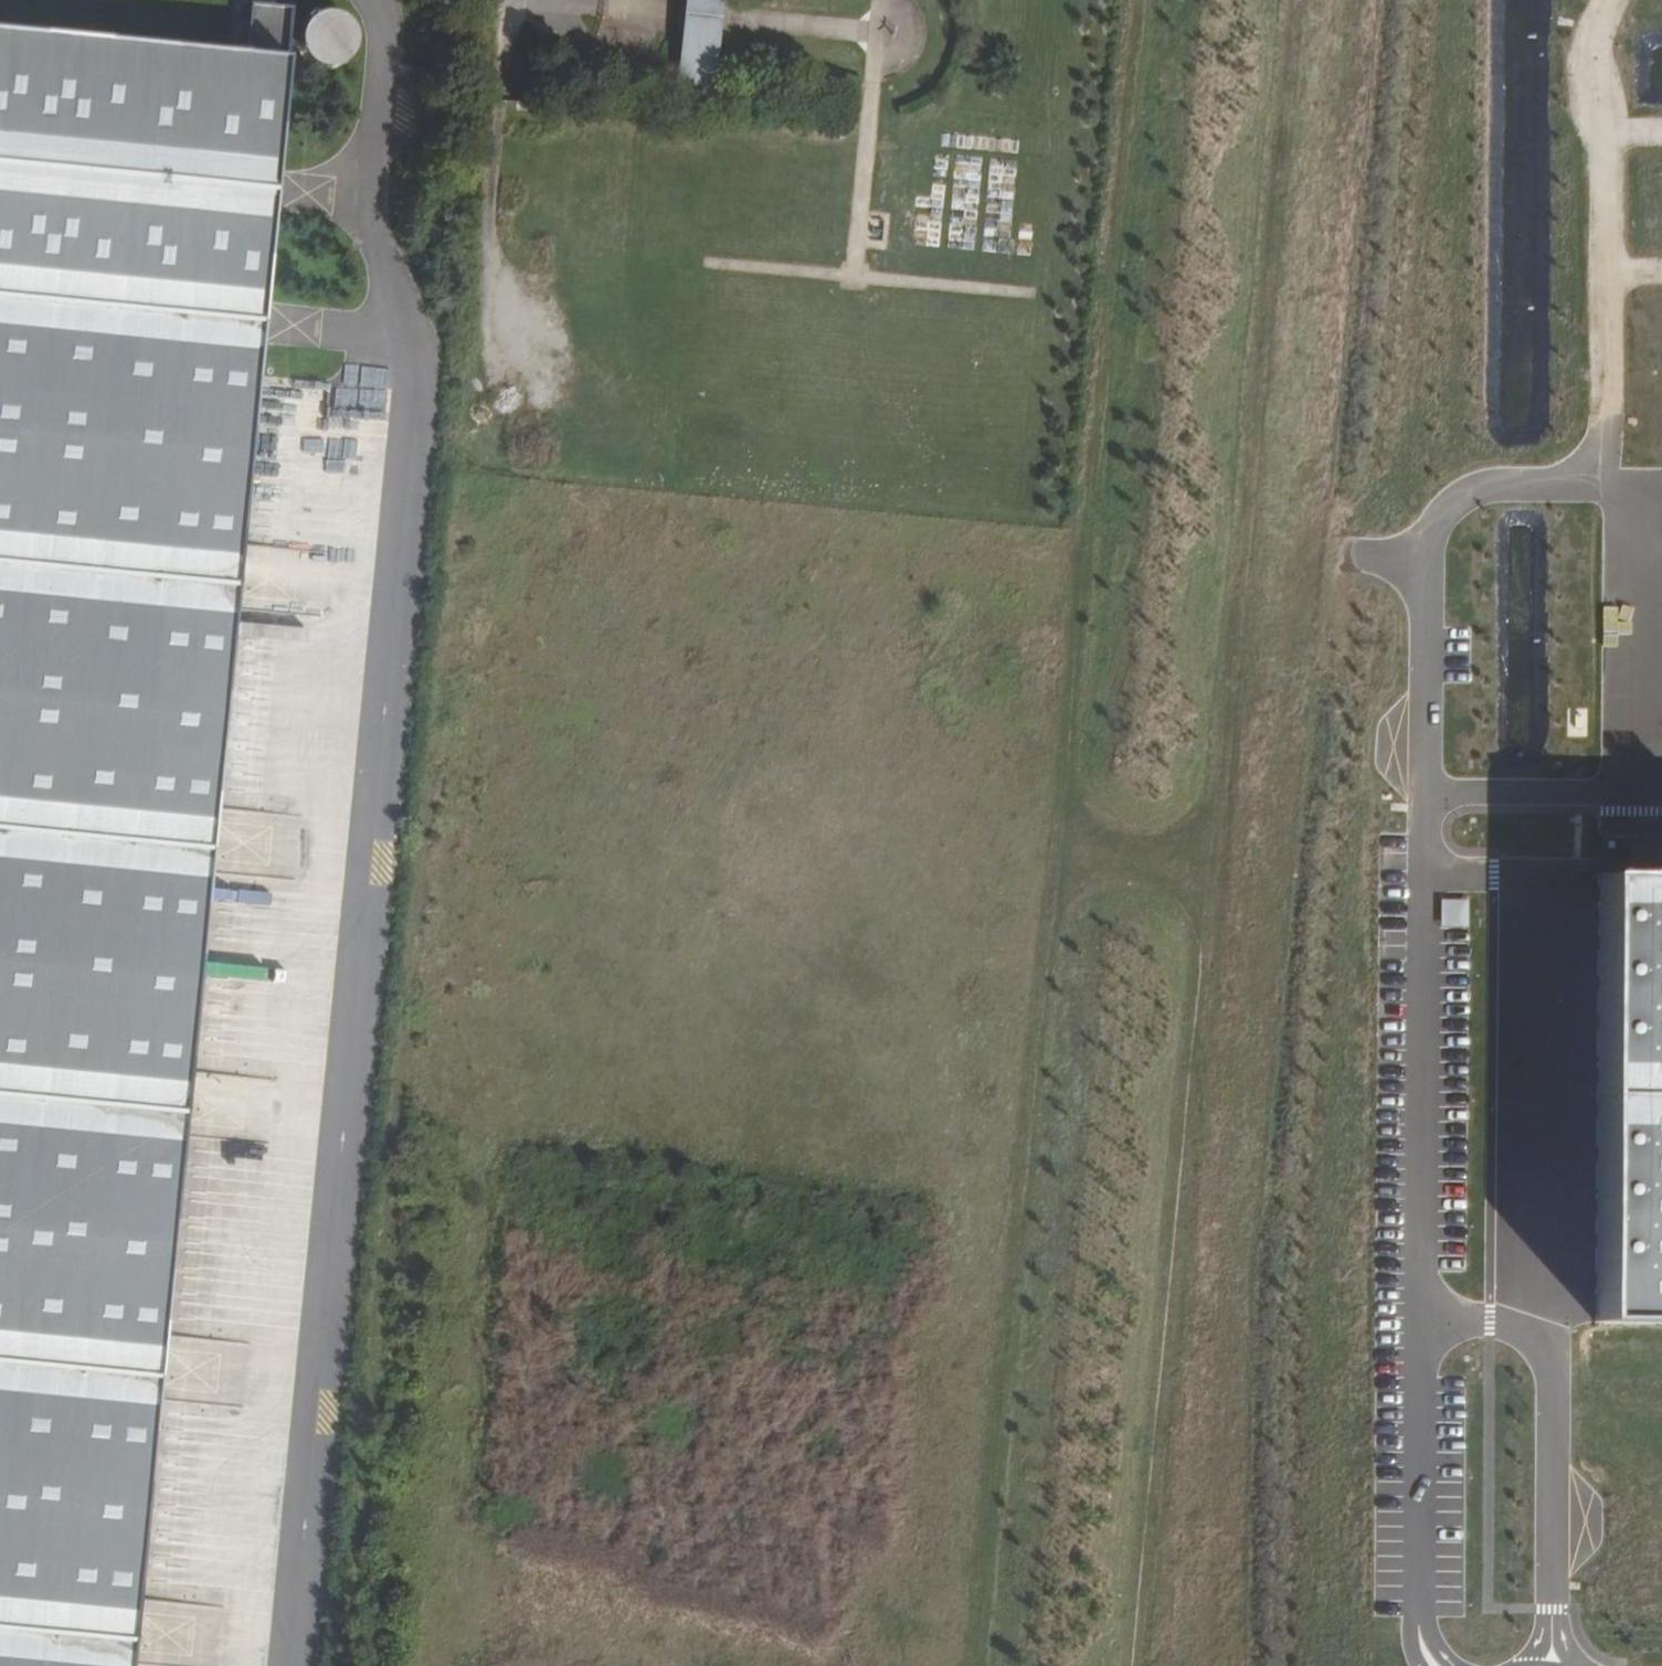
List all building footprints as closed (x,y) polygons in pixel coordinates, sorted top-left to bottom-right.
[(716,45),(720,0),(686,0),(682,41),(716,45)] [(280,17),(281,2),(253,1),(252,15),(280,17)] [(0,9),(0,1665),(137,1665),(300,36),(0,9)] [(677,91),(711,95),(716,45),(682,41),(677,91)] [(1616,859),(1611,1314),(1661,1314),(1661,860),(1616,859)] [(1489,1003),(1488,1042),(1519,1043),(1519,1004),(1489,1003)]
